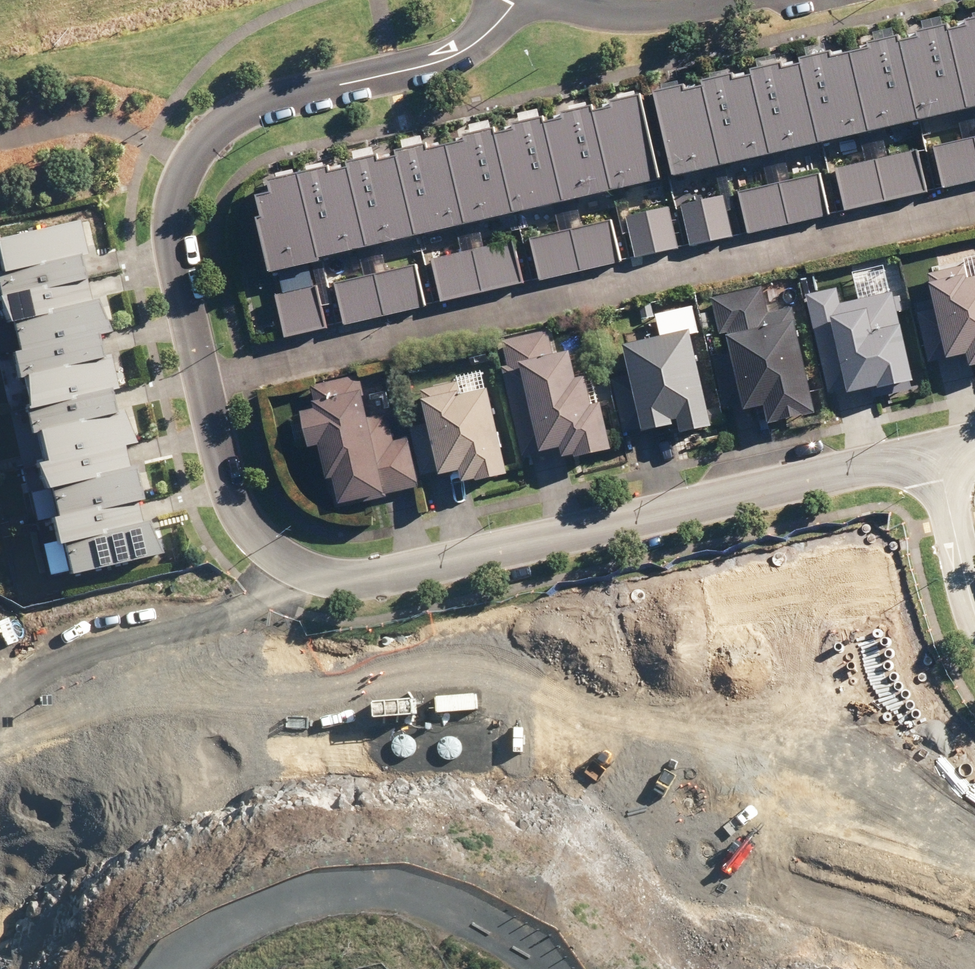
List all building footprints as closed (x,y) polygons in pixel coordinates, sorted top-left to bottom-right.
[(548,281),(628,262),(618,218),(632,215),(642,259),(683,249),(674,209),(687,206),(697,246),(740,236),(730,194),(745,191),(755,233),(836,214),(826,172),(843,168),(852,210),(937,190),(927,148),(941,145),(951,186),(974,180),(974,21),(936,30),(934,21),(861,38),(864,50),(845,54),(842,41),(809,49),(813,64),(792,69),(789,53),(760,59),(764,73),(749,76),(748,73),(709,82),(708,79),(670,88),(672,98),(657,101),(655,94),(631,100),(629,94),(606,99),(607,104),(595,107),(593,98),(558,106),(560,117),(549,120),(546,107),(509,116),(512,127),(498,130),(496,120),(460,129),(463,142),(444,147),(441,132),(410,139),(413,154),(394,158),(390,144),(361,151),(364,164),(354,166),(353,162),(284,178),(287,192),(271,196),(275,214),(268,215),(273,240),(255,244),(260,265),(282,260),(284,268),(259,274),(265,299),(282,295),(293,340),(335,331),(324,285),(341,281),(352,327),(433,308),(422,262),(441,258),(452,303),(532,285),(521,241),(538,237),(548,281)] [(82,216),(0,240),(0,241),(7,266),(0,268),(0,269),(23,348),(13,351),(35,430),(44,427),(52,454),(44,456),(52,485),(57,484),(65,512),(53,515),(69,574),(167,546),(158,515),(149,518),(142,494),(150,491),(140,456),(133,458),(128,441),(137,438),(125,397),(119,399),(114,382),(122,380),(113,347),(109,348),(103,329),(113,326),(104,293),(99,294),(85,247),(91,246),(82,216)] [(972,277),(969,266),(938,275),(946,304),(923,311),(938,364),(974,354),(974,276),(972,277)] [(827,411),(802,307),(777,313),(770,284),(720,296),(730,339),(739,336),(743,351),(719,357),(732,409),(754,404),(755,409),(774,404),(779,422),(827,411)] [(842,285),(810,293),(835,394),(859,388),(860,391),(891,383),(892,387),(926,379),(912,322),(905,324),(896,288),(846,300),(842,285)] [(557,326),(504,338),(531,456),(573,446),(576,456),(625,445),(614,401),(605,403),(599,376),(588,378),(581,348),(563,352),(557,326)] [(724,425),(701,330),(634,347),(641,373),(618,379),(631,432),(653,427),(654,430),(690,422),(692,433),(724,425)] [(493,388),(488,370),(428,386),(438,422),(417,427),(429,475),(450,470),(451,475),(469,471),(472,482),(522,469),(500,387),(493,388)] [(362,377),(320,383),(324,409),(312,411),(316,439),(330,437),(341,506),(398,497),(397,492),(424,488),(416,436),(399,439),(396,418),(382,420),(376,380),(363,382),(362,377)] [(883,584),(868,527),(788,548),(803,605),(883,584)] [(897,624),(889,594),(842,607),(850,637),(897,624)] [(908,662),(900,632),(853,645),(861,675),(908,662)] [(919,698),(910,668),(863,681),(872,711),(919,698)] [(945,802),(974,824),(974,763),(945,802)]
